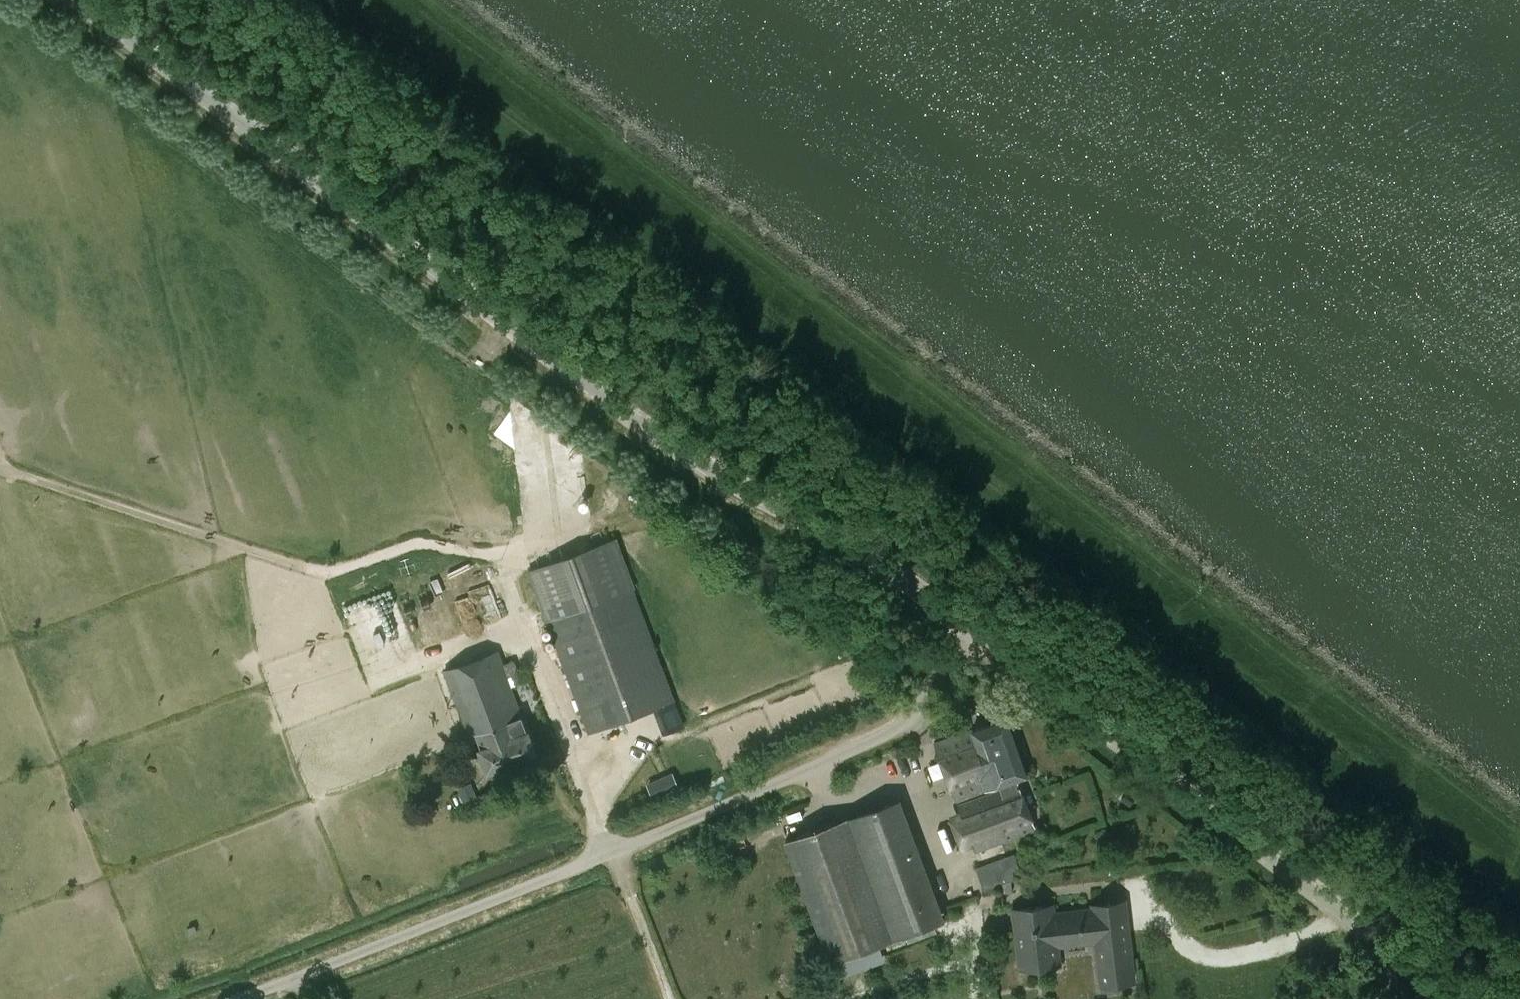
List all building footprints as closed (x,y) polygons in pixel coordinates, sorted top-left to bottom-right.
[(512,403),(518,495),(536,494),(538,523),(552,522),(545,401),(512,403)] [(529,570),(530,572),(590,733),(675,702),(633,590),(634,590),(615,539),(606,542),(529,570)] [(480,625),(502,618),(490,582),(468,590),(480,625)] [(498,650),(445,671),(469,737),(475,735),(480,749),(488,771),(537,753),(529,731),(528,732),(512,688),(523,684),(515,660),(503,664),(498,650)] [(973,847),(975,852),(1037,830),(1022,789),(1021,789),(1018,780),(1028,776),(1007,718),(973,730),(934,744),(957,805),(955,806),(958,812),(948,816),(963,850),(973,847)] [(678,788),(671,774),(648,784),(655,799),(678,788)] [(848,817),(785,840),(830,963),(894,940),(939,924),(894,801),(851,817),(849,818),(848,817)] [(1014,853),(978,866),(986,890),(1023,877),(1014,853)] [(1054,902),(1015,908),(1021,967),(1058,963),(1057,947),(1098,942),(1103,986),(1135,983),(1125,899),(1089,903),(1090,908),(1055,912),(1054,902)]
